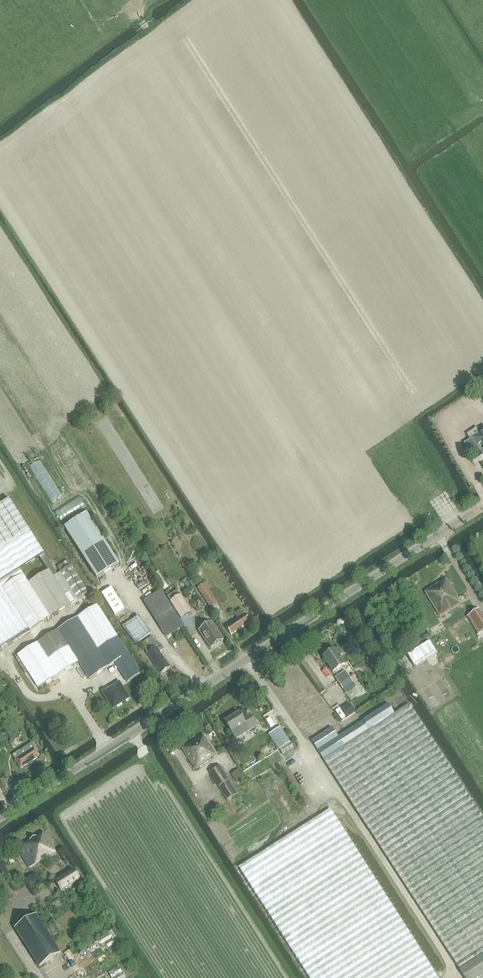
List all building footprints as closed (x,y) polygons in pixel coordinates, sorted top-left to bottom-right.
[(476,426),(466,433),(469,437),(479,431),(476,426)] [(480,433),(481,434),(472,440),(482,456),(482,432),(480,433)] [(54,577),(57,574),(10,499),(0,506),(0,584),(42,557),(49,570),(54,577)] [(64,528),(97,579),(119,565),(86,514),(64,528)] [(57,567),(61,572),(71,566),(68,560),(57,567)] [(162,564),(157,567),(168,584),(173,581),(162,564)] [(71,566),(61,572),(57,574),(54,577),(49,570),(28,583),(50,618),(78,599),(89,592),(71,565),(71,566)] [(159,571),(154,574),(164,590),(169,588),(159,571)] [(29,631),(50,618),(28,583),(22,574),(1,588),(29,631)] [(460,605),(456,599),(458,598),(446,580),(425,592),(440,617),(460,605)] [(205,584),(197,589),(211,609),(218,603),(205,584)] [(29,631),(1,588),(0,587),(0,649),(29,631)] [(126,611),(112,587),(102,593),(116,617),(126,611)] [(162,590),(144,601),(155,619),(173,608),(162,590)] [(178,590),(167,596),(181,619),(188,615),(192,612),(178,590)] [(140,675),(96,605),(18,655),(38,688),(79,662),(90,680),(115,664),(127,683),(140,675)] [(173,608),(155,619),(167,638),(185,626),(181,620),(173,608)] [(479,609),(467,616),(478,634),(482,631),(482,615),(479,609)] [(249,622),(241,610),(234,614),(237,620),(225,627),(230,635),(249,622)] [(151,634),(139,616),(124,626),(135,644),(151,634)] [(199,631),(211,648),(223,640),(211,623),(199,631)] [(440,633),(429,639),(432,644),(443,638),(440,633)] [(141,645),(160,674),(170,668),(160,654),(165,651),(161,645),(158,647),(152,637),(141,645)] [(408,655),(414,665),(436,652),(430,642),(408,655)] [(332,650),(327,653),(328,654),(323,657),(333,672),(345,664),(340,656),(343,654),(339,648),(336,650),(335,649),(333,651),(332,650)] [(362,683),(359,678),(353,682),(348,674),(338,681),(343,689),(346,693),(362,683)] [(119,683),(107,690),(103,693),(102,693),(112,710),(129,699),(119,683)] [(312,740),(324,760),(395,714),(388,704),(338,736),(332,727),(312,740)] [(482,954),(482,817),(410,704),(395,714),(324,760),(460,970),(482,954)] [(239,713),(225,722),(235,738),(242,733),(243,735),(257,725),(250,715),(243,720),(239,713)] [(272,732),(283,747),(291,743),(281,726),(272,732)] [(13,741),(20,737),(17,733),(10,737),(13,741)] [(195,770),(217,757),(203,736),(182,749),(195,770)] [(39,757),(31,744),(12,756),(20,769),(39,757)] [(210,773),(219,787),(229,781),(220,766),(210,773)] [(238,770),(232,774),(238,783),(244,778),(238,770)] [(229,781),(219,787),(228,800),(238,794),(229,781)] [(310,977),(438,977),(372,874),(330,809),(239,867),(310,977)] [(43,861),(56,852),(43,831),(23,843),(35,864),(42,860),(43,861)] [(62,892),(81,880),(74,869),(55,881),(62,892)] [(61,953),(37,915),(15,928),(39,967),(61,953)] [(102,949),(108,946),(104,940),(98,944),(102,949)] [(460,970),(465,977),(479,977),(482,975),(482,954),(460,970)]
